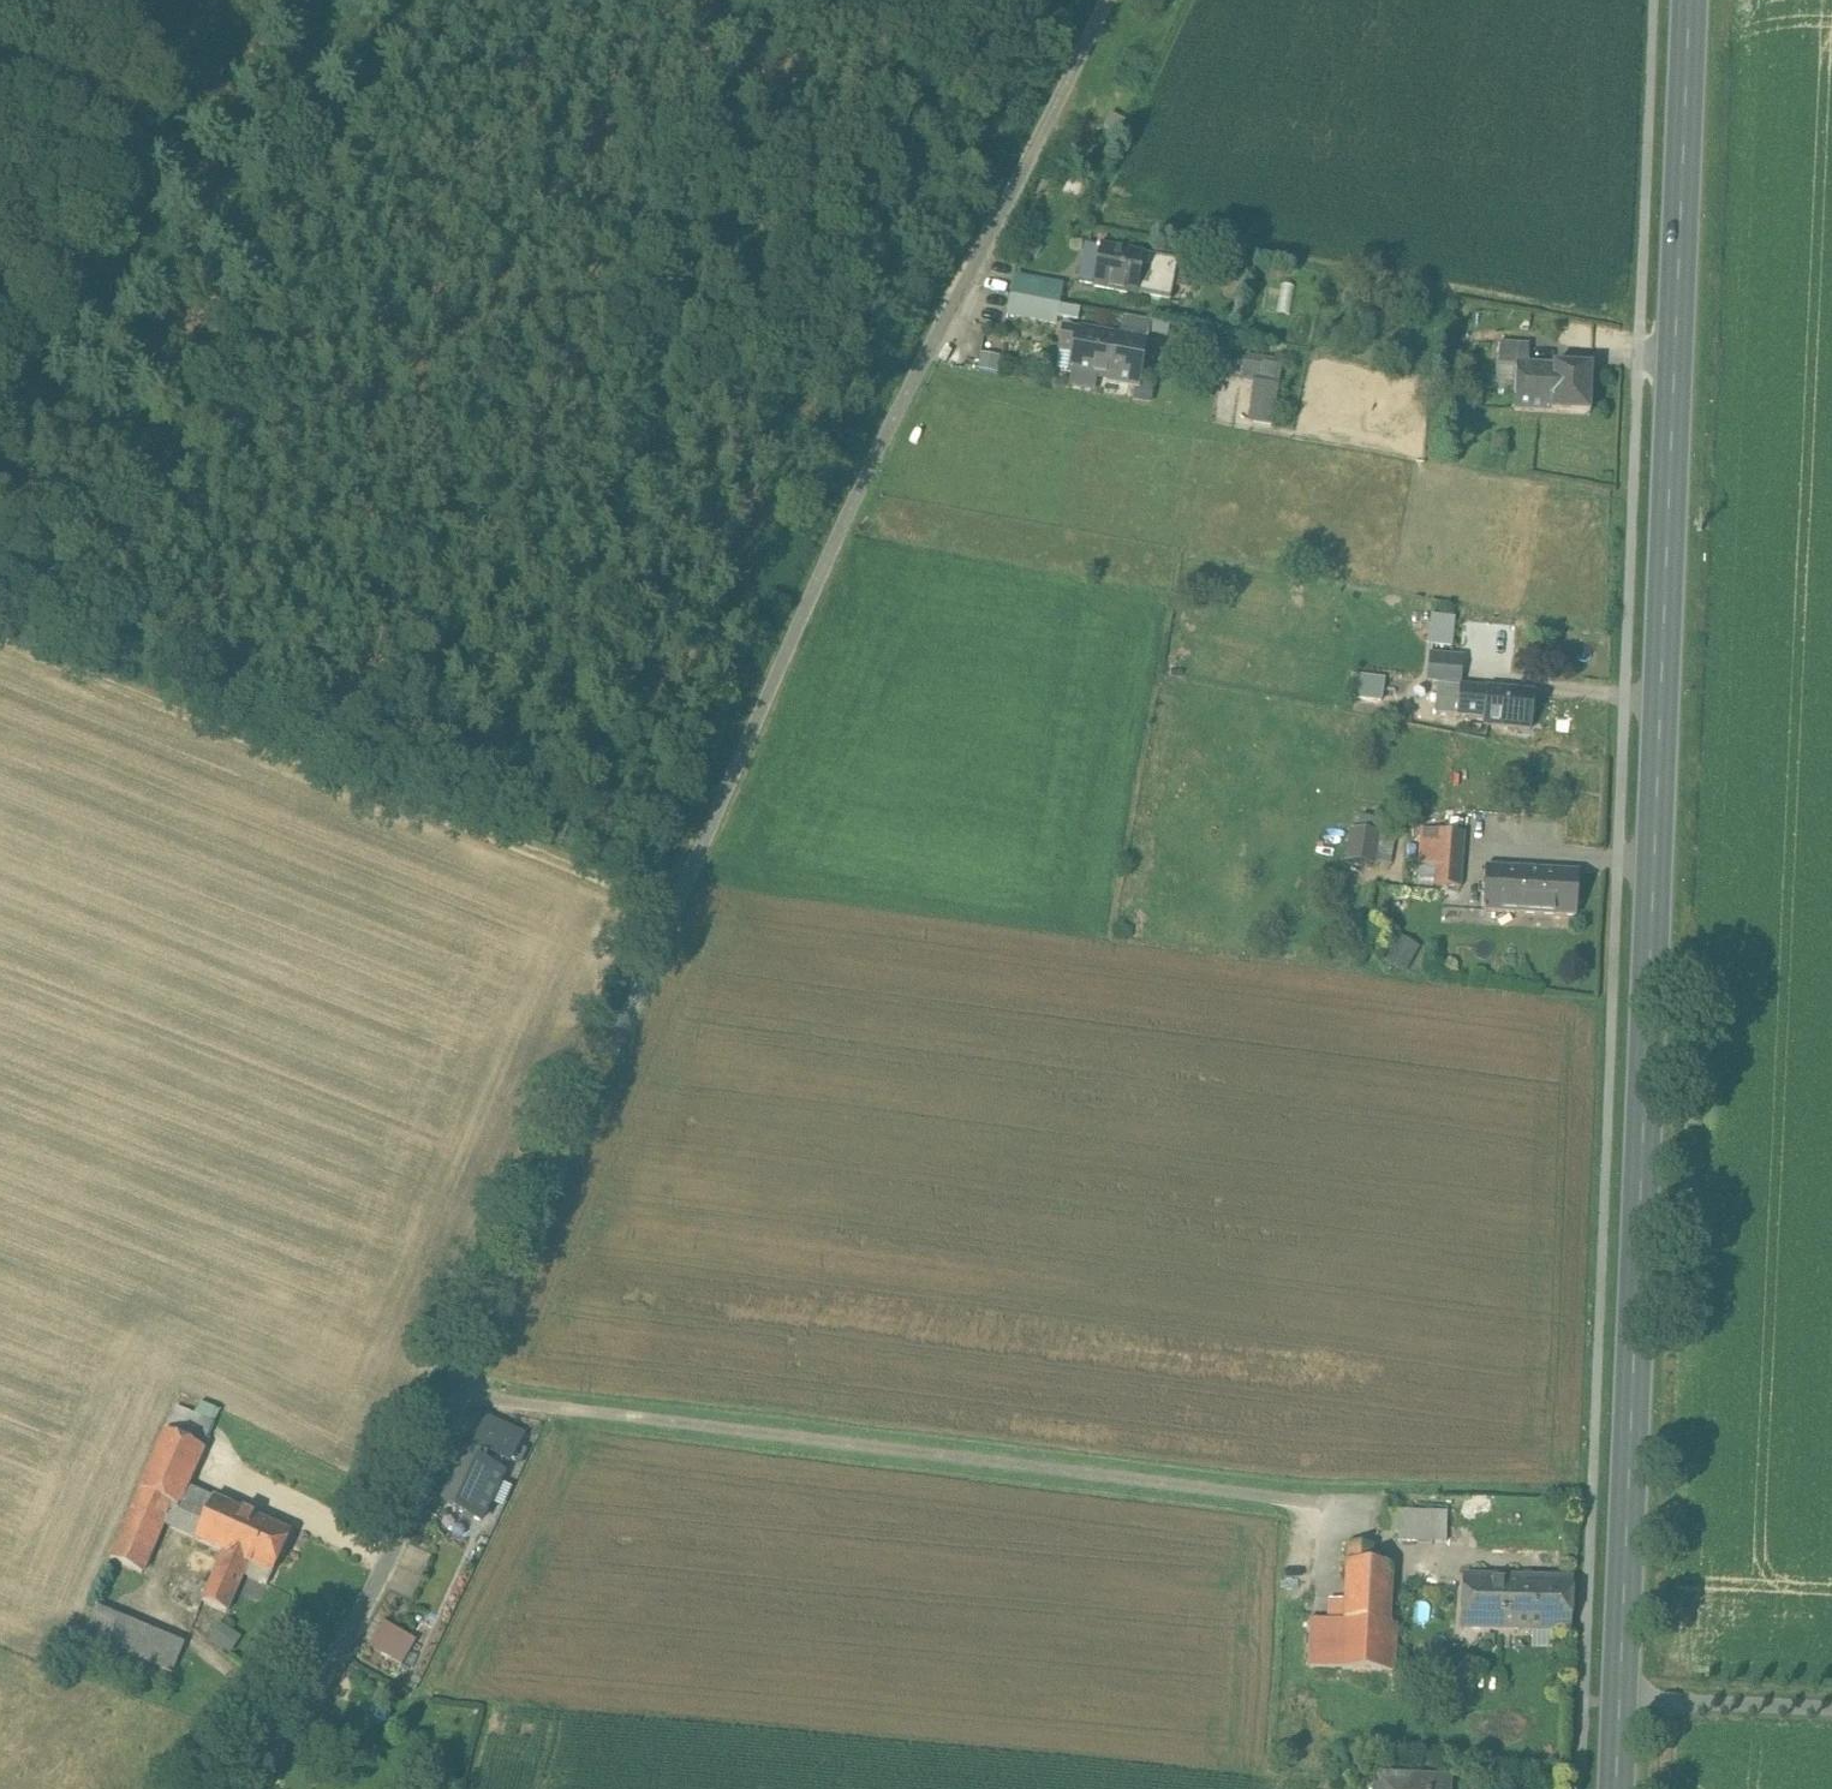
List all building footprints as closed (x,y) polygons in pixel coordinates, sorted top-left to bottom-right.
[(1177,263),(1087,245),(1080,283),(1094,285),(1093,287),(1170,301),(1177,263)] [(1063,285),(1016,277),(1012,297),(1059,305),(1063,285)] [(1059,305),(1012,297),(1009,313),(1056,322),(1059,305)] [(1118,340),(1064,330),(1057,370),(1074,373),(1072,386),(1093,390),(1095,377),(1110,380),(1110,382),(1138,387),(1146,343),(1118,337),(1118,340)] [(1529,348),(1498,346),(1497,366),(1516,367),(1516,365),(1528,365),(1529,348)] [(1281,367),(1244,362),(1242,381),(1256,383),(1251,422),(1271,426),(1281,367)] [(1528,365),(1516,365),(1516,367),(1514,412),(1590,415),(1592,368),(1528,365)] [(1433,615),(1431,645),(1455,646),(1457,616),(1433,615)] [(1384,704),(1389,678),(1363,673),(1358,699),(1384,704)] [(1532,694),(1438,685),(1435,715),(1483,719),(1482,730),(1529,734),(1532,694)] [(1346,829),(1345,862),(1379,864),(1381,830),(1346,829)] [(1437,861),(1438,831),(1421,830),(1420,861),(1437,861)] [(1461,886),(1465,832),(1438,831),(1437,861),(1437,884),(1461,886)] [(1576,882),(1506,878),(1503,915),(1574,919),(1576,882)] [(1406,933),(1387,957),(1405,970),(1423,946),(1406,933)] [(487,1417),(472,1451),(489,1458),(511,1468),(525,1436),(487,1417)] [(206,1439),(167,1422),(161,1435),(200,1452),(206,1439)] [(161,1435),(137,1492),(170,1506),(176,1509),(187,1484),(200,1452),(161,1435)] [(478,1461),(486,1465),(489,1458),(472,1451),(462,1446),(437,1502),(455,1510),(478,1461)] [(455,1510),(453,1514),(482,1526),(506,1473),(486,1465),(478,1461),(455,1510)] [(187,1484),(176,1509),(170,1506),(163,1524),(195,1538),(214,1496),(187,1484)] [(170,1506),(137,1492),(109,1558),(142,1573),(163,1524),(170,1506)] [(256,1515),(214,1496),(195,1538),(230,1554),(238,1557),(256,1515)] [(1399,1511),(1384,1511),(1383,1531),(1398,1532),(1399,1511)] [(1447,1513),(1399,1511),(1398,1532),(1398,1542),(1446,1543),(1447,1513)] [(293,1532),(256,1515),(238,1557),(253,1564),(274,1573),(293,1532)] [(1373,1546),(1348,1545),(1348,1563),(1372,1564),(1373,1546)] [(238,1557),(230,1554),(208,1602),(231,1612),(253,1564),(238,1557)] [(1372,1564),(1348,1563),(1345,1622),(1311,1620),(1309,1668),(1393,1673),(1396,1625),(1389,1624),(1391,1565),(1372,1564)] [(1505,1577),(1464,1576),(1463,1628),(1503,1629),(1505,1577)] [(1572,1579),(1505,1577),(1503,1629),(1571,1631),(1572,1579)] [(186,1644),(95,1609),(85,1637),(175,1671),(186,1644)] [(218,1623),(210,1641),(234,1652),(242,1634),(218,1623)] [(383,1624),(369,1648),(401,1666),(415,1641),(383,1624)] [(1376,1780),(1376,1788),(1447,1788),(1447,1783),(1376,1780)]
